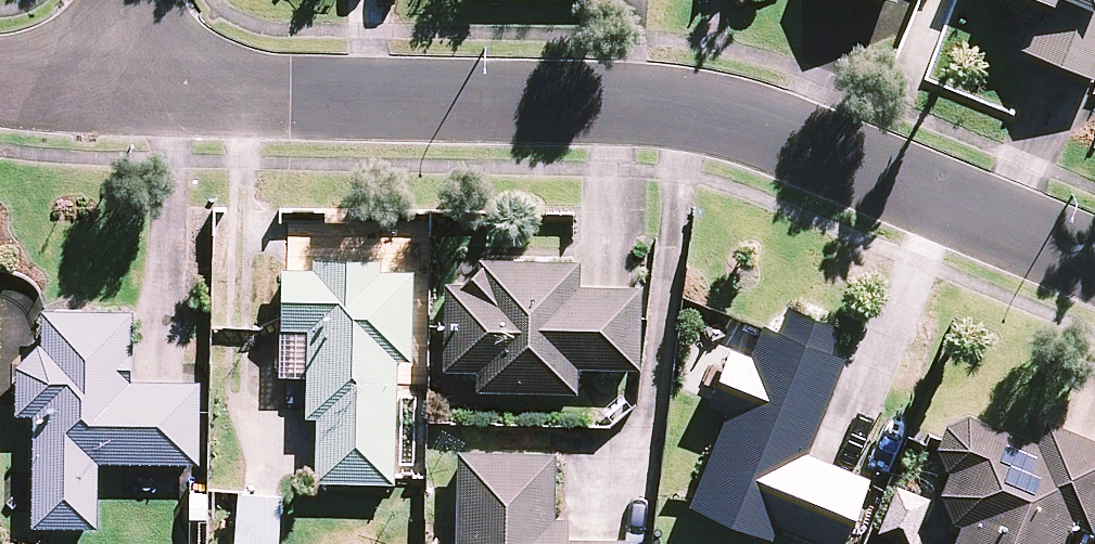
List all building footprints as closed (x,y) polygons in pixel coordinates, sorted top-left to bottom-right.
[(1033,16),(1020,48),(1094,79),(1094,0),(996,0),(1033,16)] [(575,287),(576,263),(480,259),(479,289),(447,288),(444,369),(476,370),(475,389),(574,393),(575,366),(633,369),(636,289),(575,287)] [(384,275),(384,264),(312,261),(311,274),(283,273),(280,329),(309,330),(305,416),(317,417),(314,480),(390,483),(395,358),(409,359),(413,276),(384,275)] [(829,353),(842,323),(788,301),(775,331),(768,328),(754,362),(727,351),(705,405),(727,414),(689,505),(769,538),(774,525),(821,543),(835,543),(863,476),(802,451),(840,357),(829,353)] [(43,346),(17,359),(15,416),(35,416),(32,525),(94,527),(96,460),(194,464),(197,385),(129,383),(131,315),(44,312),(43,346)] [(1076,528),(1091,534),(1094,523),(1094,443),(1041,420),(1031,442),(997,428),(973,418),(968,416),(963,416),(958,416),(953,417),(949,419),(944,422),(941,426),(938,430),(936,434),(934,439),(934,444),(934,449),(935,454),(938,459),(940,463),(944,466),(948,469),(947,474),(945,479),(944,484),(944,489),(944,494),(945,499),(946,503),(948,508),(950,513),(953,517),(956,521),(957,523),(949,543),(1069,543),(1076,528)] [(555,518),(556,455),(457,454),(456,543),(621,543),(621,541),(566,540),(567,518),(555,518)] [(280,495),(238,493),(236,543),(277,543),(280,495)]
